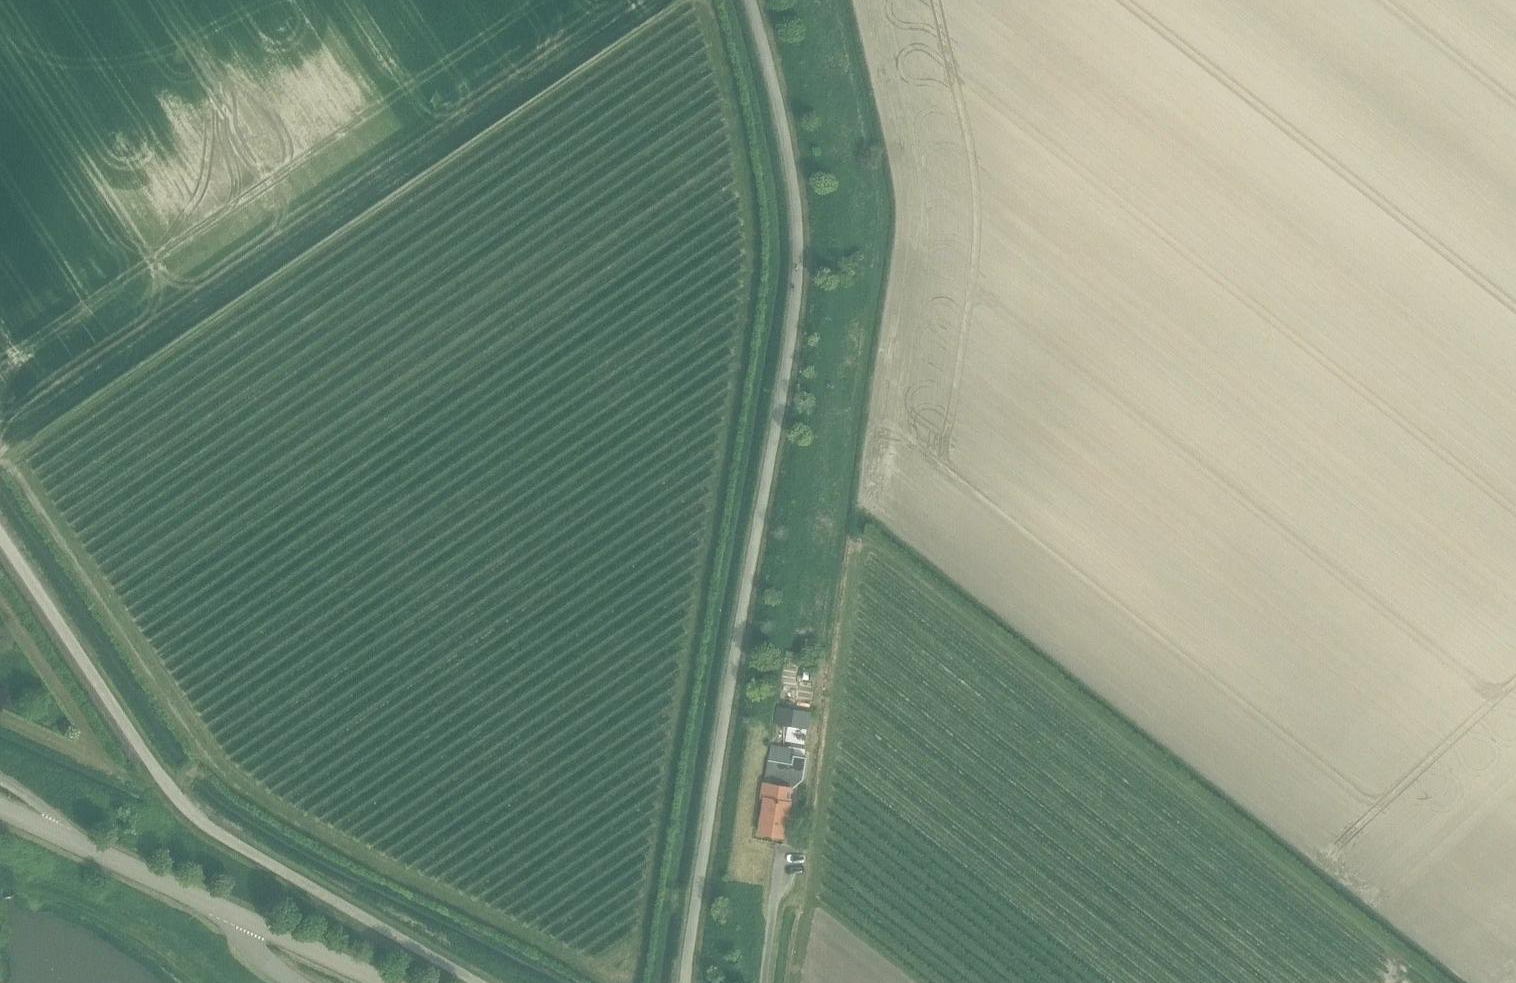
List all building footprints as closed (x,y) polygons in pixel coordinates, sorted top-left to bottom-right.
[(768,759),(764,782),(761,799),(765,800),(760,830),(784,833),(791,786),(802,776),(805,758),(792,756),(791,763),(768,759)]
